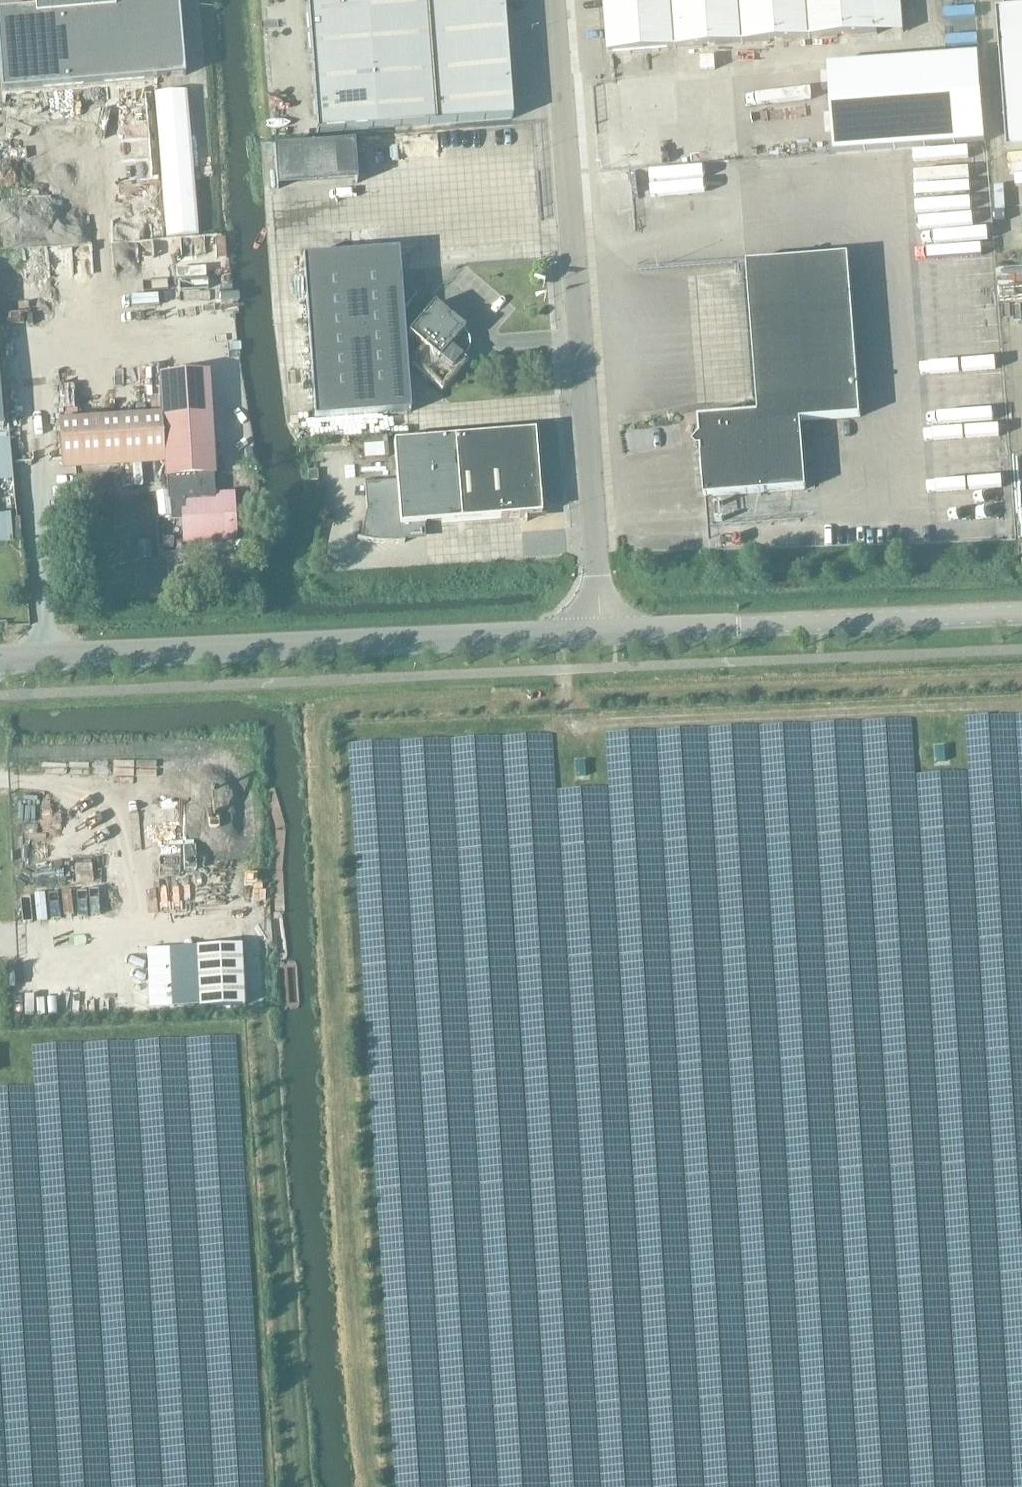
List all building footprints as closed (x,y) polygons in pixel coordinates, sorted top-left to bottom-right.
[(81,84),(74,0),(34,0),(34,8),(0,11),(0,77),(1,90),(81,84)] [(81,84),(184,76),(178,0),(125,0),(114,1),(114,0),(74,0),(81,84)] [(309,33),(374,28),(372,0),(306,0),(309,33)] [(374,28),(435,23),(434,0),(372,0),(374,28)] [(435,23),(504,18),(503,0),(434,0),(435,23)] [(608,54),(877,34),(874,0),(604,0),(608,54)] [(997,14),(1007,154),(1021,153),(1021,0),(1004,0),(1005,13),(997,14)] [(978,20),(977,10),(951,11),(952,21),(978,20)] [(507,51),(504,18),(435,23),(374,28),(377,61),(507,51)] [(374,28),(309,33),(311,66),(377,61),(374,28)] [(509,85),(507,51),(377,61),(379,95),(509,85)] [(978,55),(828,68),(834,153),(985,142),(978,55)] [(377,61),(311,66),(314,100),(379,95),(377,61)] [(512,118),(509,85),(379,95),(382,128),(512,118)] [(187,93),(155,96),(169,240),(199,237),(187,93)] [(379,95),(314,100),(316,133),(382,128),(379,95)] [(358,182),(357,155),(275,158),(276,195),(336,193),(336,183),(358,182)] [(398,251),(303,258),(315,419),(411,412),(403,311),(417,295),(401,281),(398,251)] [(700,436),(693,445),(698,448),(701,448),(704,497),(806,489),(801,421),(861,417),(848,256),(747,263),(758,415),(698,419),(700,436)] [(420,321),(408,335),(422,347),(422,346),(425,349),(412,364),(442,390),(469,359),(465,356),(464,356),(459,352),(461,350),(461,338),(459,337),(465,330),(451,319),(450,319),(448,317),(448,316),(434,304),(422,318),(423,318),(420,321)] [(162,415),(60,421),(62,463),(164,457),(166,477),(169,476),(170,491),(171,491),(172,519),(185,519),(185,540),(233,538),(231,496),(215,497),(214,474),(215,474),(209,372),(159,375),(162,415)] [(372,483),(367,510),(361,539),(357,538),(357,539),(367,541),(373,542),(380,543),(394,543),(398,543),(404,542),(404,538),(421,536),(420,524),(536,515),(541,509),(535,431),(393,442),(396,481),(372,483)] [(382,445),(362,446),(363,460),(383,459),(382,445)] [(945,747),(935,747),(936,762),(946,761),(945,747)] [(585,761),(576,762),(576,776),(586,776),(585,761)] [(241,945),(195,947),(198,1005),(198,1007),(244,1005),(241,945)] [(171,947),(148,948),(150,1008),(173,1006),(171,947)]
